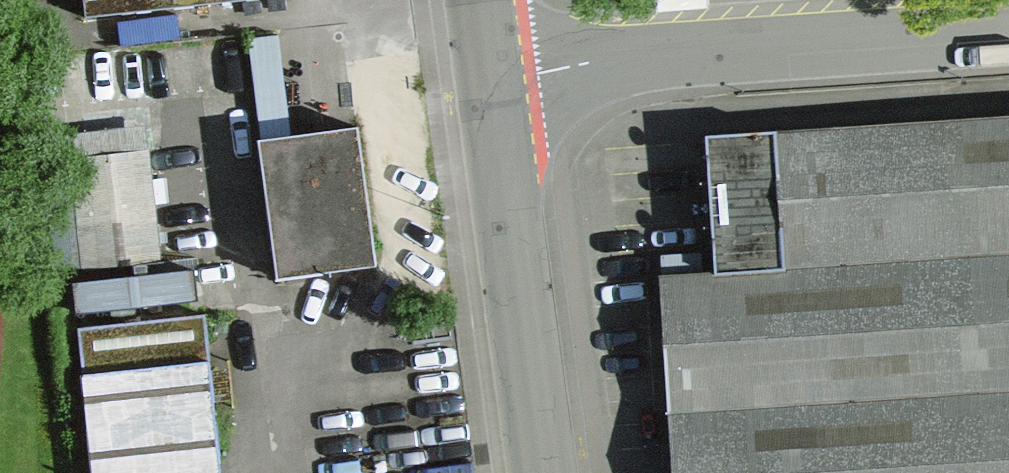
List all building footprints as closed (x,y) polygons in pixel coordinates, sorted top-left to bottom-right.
[(74,16),(212,0),(72,0),(74,16)] [(406,40),(335,50),(348,128),(364,262),(372,320),(445,312),(406,40)] [(142,103),(58,111),(74,269),(158,261),(142,103)] [(698,133),(708,269),(650,271),(665,472),(1008,472),(1008,112),(698,133)] [(348,128),(243,141),(264,278),(364,262),(348,128)] [(61,333),(76,472),(216,472),(201,317),(61,333)]
